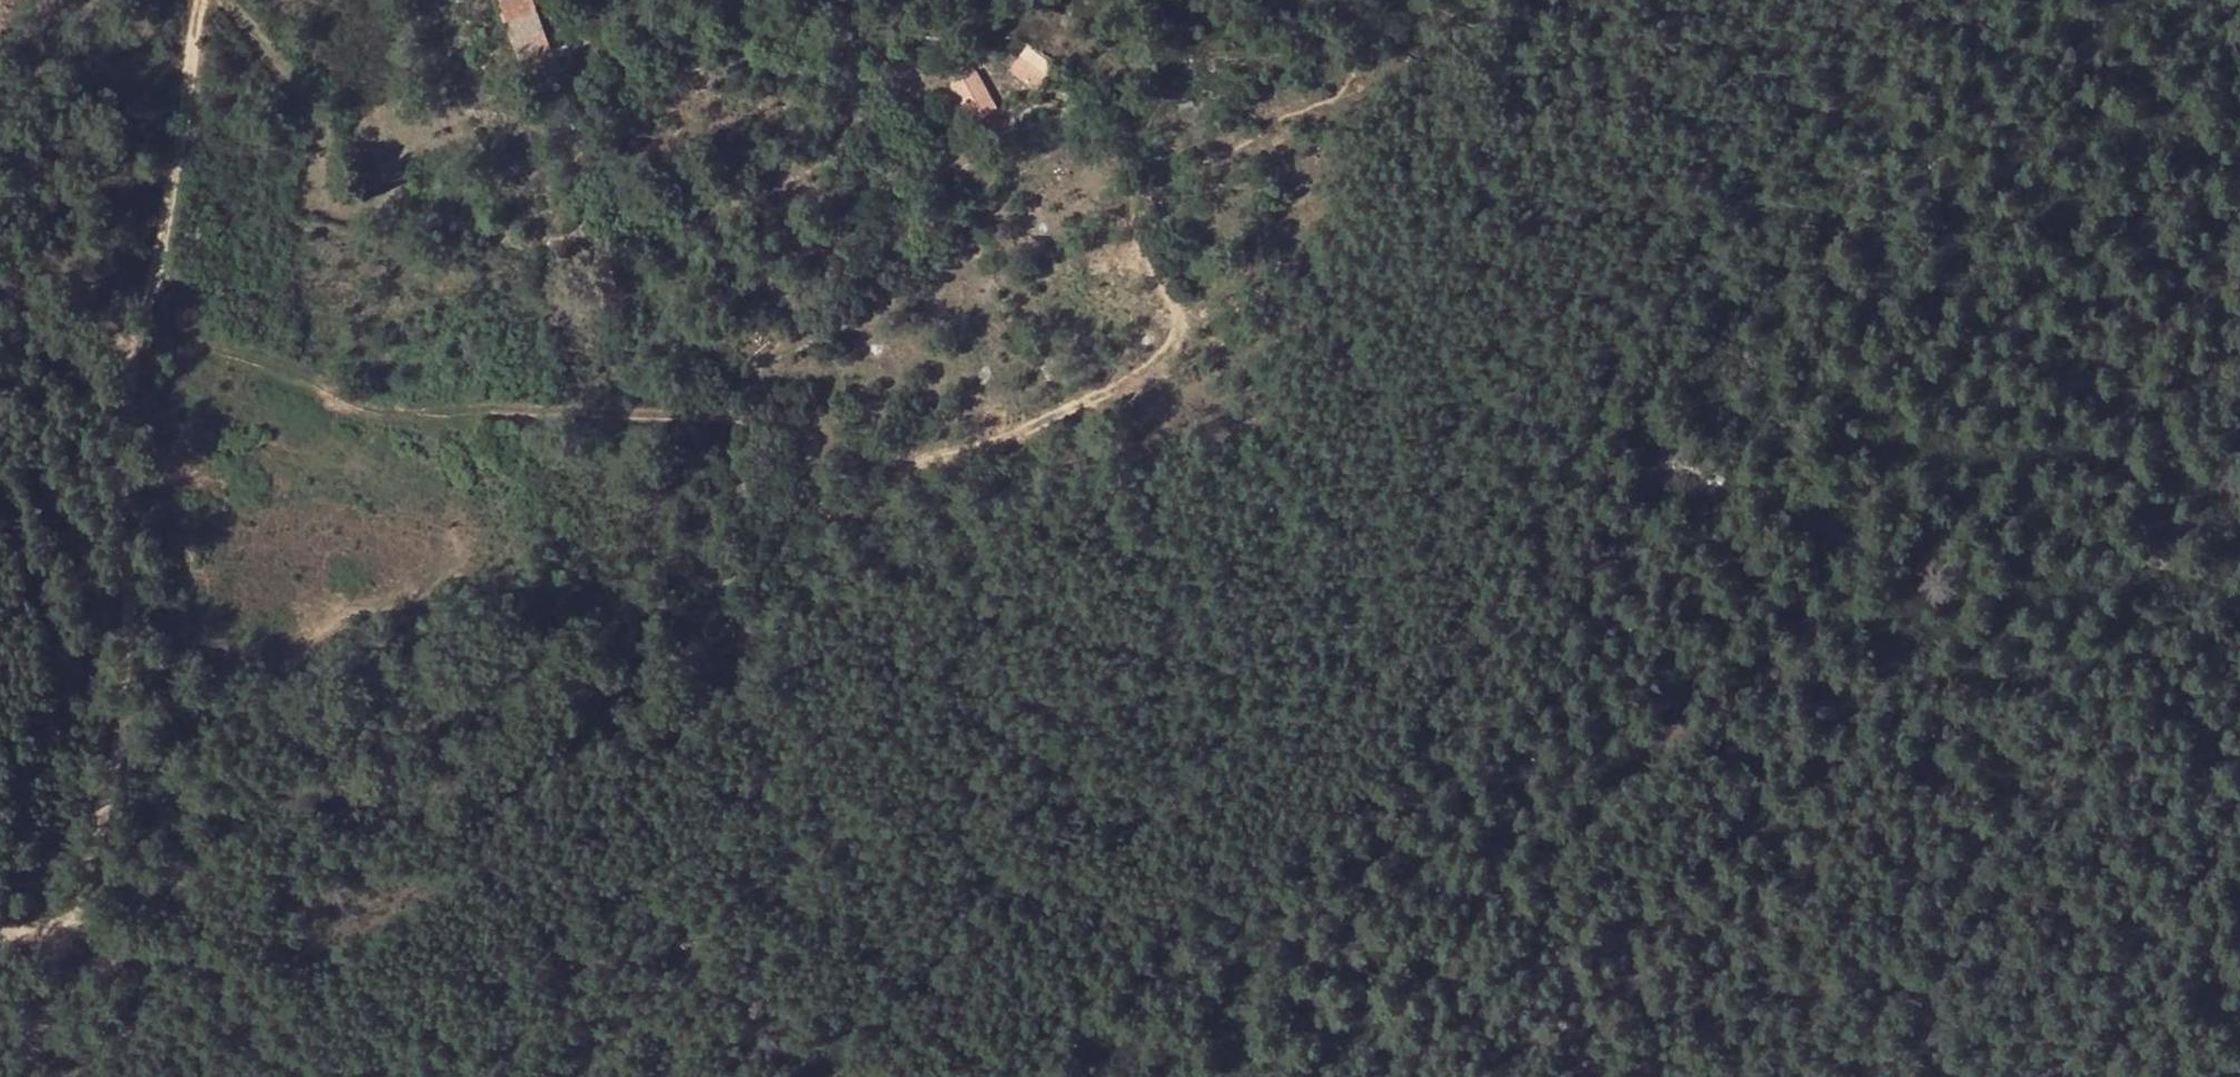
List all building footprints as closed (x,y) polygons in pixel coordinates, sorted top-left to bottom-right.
[(503,18),(531,8),(528,0),(497,0),(503,18)] [(531,8),(503,18),(516,60),(546,50),(531,8)] [(546,50),(516,60),(524,82),(553,70),(546,50)] [(1044,79),(1020,61),(1009,76),(1033,93),(1044,79)] [(977,75),(953,86),(968,119),(992,107),(977,75)]
